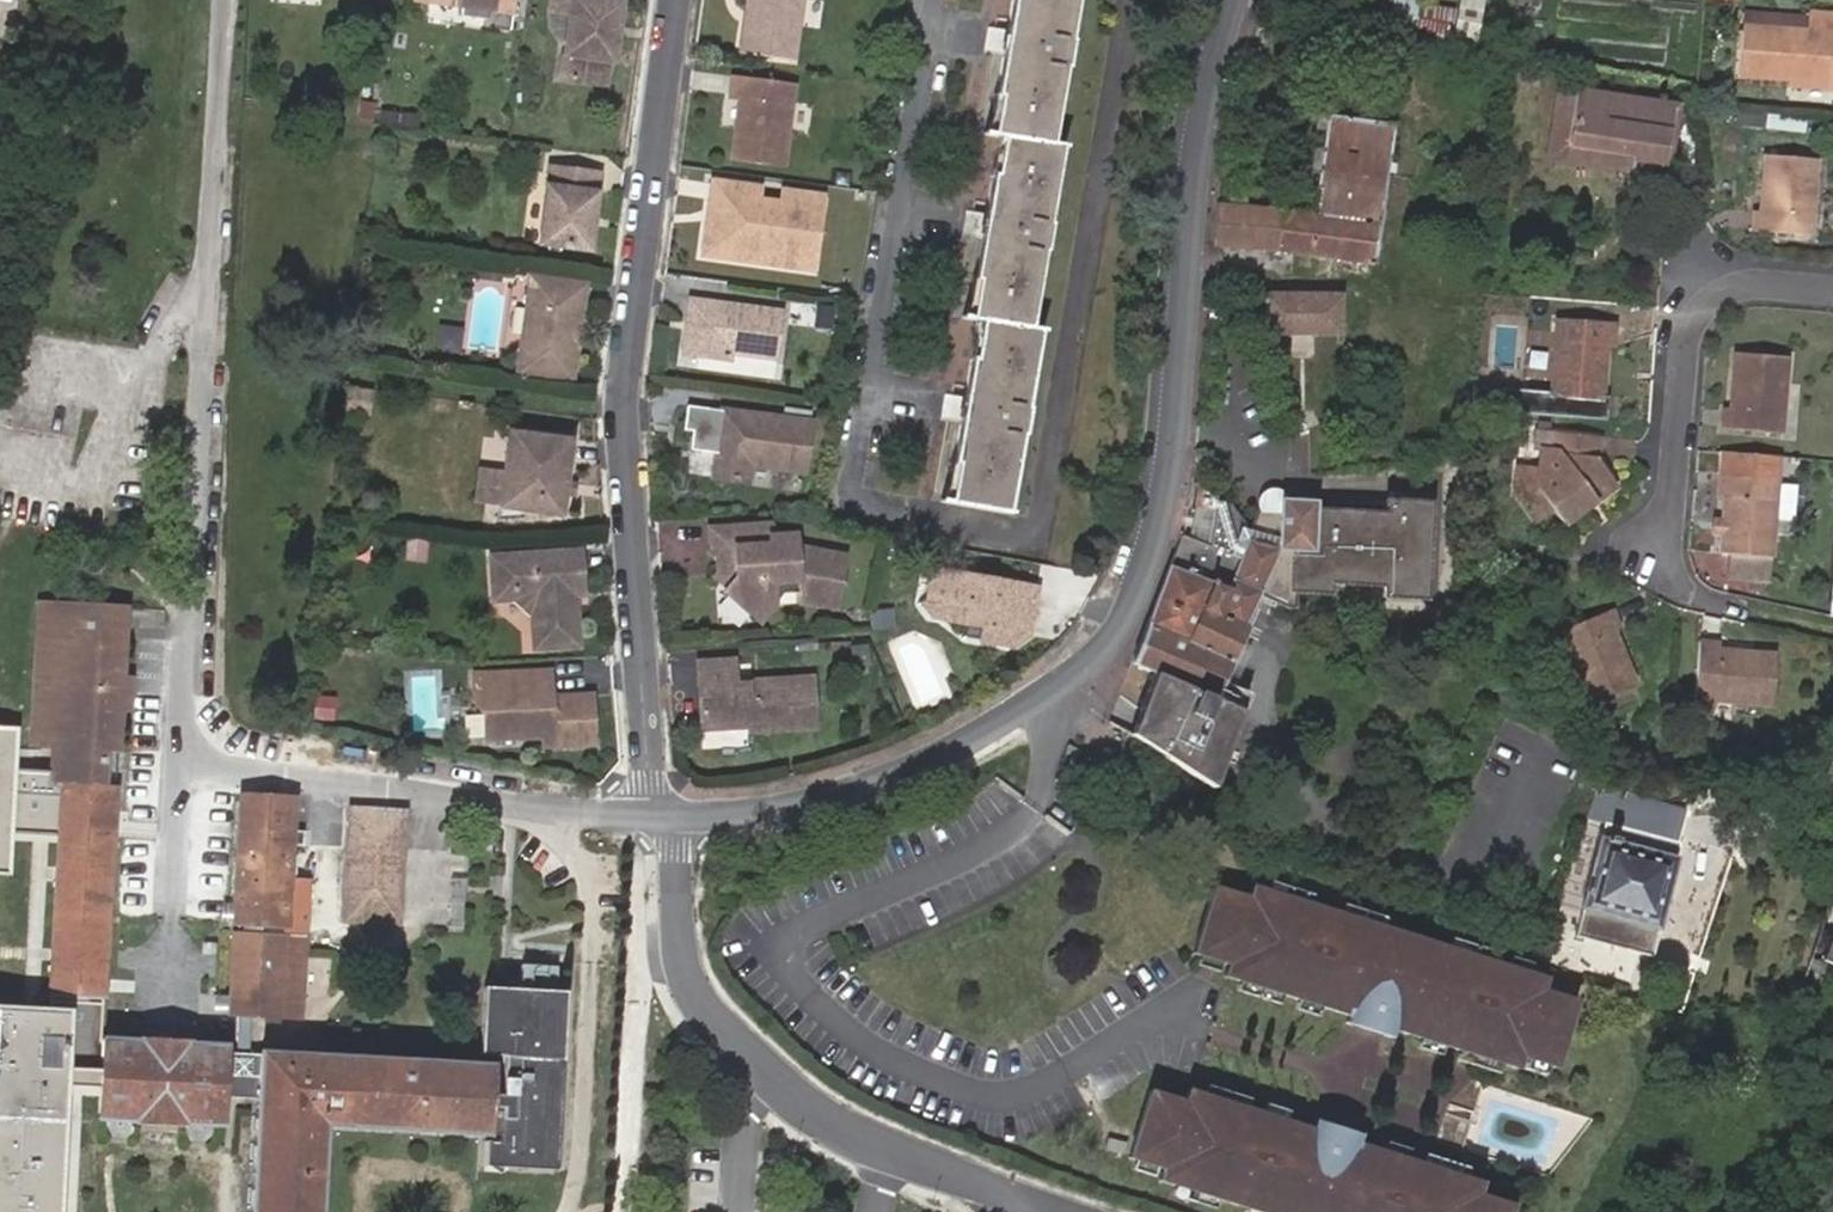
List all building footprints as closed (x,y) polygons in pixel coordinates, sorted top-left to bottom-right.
[(433,2),(515,13),(517,0),(434,0),(433,2)] [(552,13),(572,16),(575,0),(553,0),(552,13)] [(572,16),(563,82),(613,87),(615,64),(619,64),(626,0),(575,0),(572,16)] [(808,0),(753,0),(746,56),(799,63),(808,0)] [(946,502),(1010,512),(1046,330),(1029,327),(1066,145),(1051,142),(1079,0),(1013,0),(987,129),(1003,133),(966,317),(983,320),(946,502)] [(1392,26),(1453,37),(1452,41),(1478,46),(1487,0),(1462,0),(1461,5),(1432,0),(1397,0),(1392,26)] [(1748,12),(1745,32),(1811,37),(1813,18),(1748,12)] [(1813,18),(1811,37),(1745,32),(1742,79),(1795,84),(1832,87),(1832,20),(1813,18)] [(796,89),(733,81),(729,105),(739,106),(746,107),(742,134),(735,133),(732,162),(785,170),(796,89)] [(1795,84),(1795,91),(1832,94),(1832,87),(1795,84)] [(1571,148),(1580,95),(1557,91),(1545,160),(1631,175),(1634,159),(1571,148)] [(1665,111),(1580,95),(1571,148),(1634,159),(1631,175),(1663,181),(1670,138),(1661,136),(1665,111)] [(746,107),(739,106),(735,133),(742,134),(746,107)] [(1674,112),(1665,111),(1661,136),(1670,138),(1674,112)] [(1315,215),(1216,203),(1214,245),(1218,245),(1376,263),(1392,125),(1323,117),(1315,188),(1318,188),(1315,215)] [(1768,158),(1762,214),(1755,213),(1752,235),(1811,241),(1820,163),(1768,158)] [(590,255),(601,173),(550,166),(539,249),(590,255)] [(820,224),(779,218),(781,206),(757,202),(759,190),(714,185),(704,258),(814,272),(820,224)] [(823,199),(759,190),(757,202),(781,206),(779,218),(820,224),(823,199)] [(1309,279),(1309,297),(1342,297),(1342,279),(1309,279)] [(582,290),(527,283),(514,379),(569,386),(582,290)] [(1309,297),(1267,297),(1267,334),(1289,334),(1318,334),(1343,333),(1342,297),(1309,297)] [(784,316),(691,304),(685,356),(729,362),(731,355),(778,361),(784,316)] [(1563,325),(1556,401),(1610,405),(1613,347),(1620,348),(1621,330),(1563,325)] [(1318,334),(1289,334),(1290,359),(1319,359),(1318,334)] [(1729,434),(1787,440),(1793,363),(1744,359),(1737,413),(1731,413),(1729,434)] [(347,410),(370,413),(373,389),(350,386),(347,410)] [(811,420),(723,409),(714,475),(748,480),(750,462),(804,469),(811,420)] [(568,445),(504,437),(499,479),(495,507),(492,526),(519,524),(521,517),(533,518),(533,523),(557,521),(560,500),(554,499),(556,487),(562,488),(568,445)] [(1597,500),(1602,506),(1622,490),(1602,464),(1604,446),(1562,441),(1560,459),(1549,459),(1547,481),(1526,479),(1524,508),(1541,531),(1561,517),(1571,530),(1592,514),(1588,507),(1597,500)] [(1776,564),(1782,489),(1784,463),(1727,459),(1725,484),(1723,506),(1729,506),(1726,560),(1742,562),(1776,564)] [(495,507),(499,479),(475,476),(471,504),(495,507)] [(1441,592),(1442,568),(1445,494),(1405,493),(1403,509),(1378,507),(1328,503),(1328,496),(1311,496),(1294,495),(1292,506),(1273,506),(1257,518),(1248,516),(1232,496),(1221,493),(1223,480),(1199,477),(1196,502),(1217,505),(1213,538),(1186,532),(1137,659),(1160,667),(1139,722),(1135,731),(1217,788),(1223,773),(1248,709),(1219,688),(1260,580),(1292,593),(1312,591),(1312,585),(1345,587),(1346,576),(1399,579),(1399,590),(1441,592)] [(1784,481),(1781,519),(1796,520),(1799,482),(1784,481)] [(556,487),(554,499),(560,500),(568,501),(570,489),(562,488),(556,487)] [(1592,514),(1602,506),(1597,500),(1588,507),(1592,514)] [(767,524),(707,527),(708,548),(712,548),(720,547),(721,565),(712,576),(721,590),(724,586),(756,621),(770,604),(795,600),(794,603),(831,607),(840,555),(791,547),(791,535),(767,536),(767,524)] [(429,561),(430,538),(406,536),(405,559),(429,561)] [(721,565),(720,547),(712,548),(708,548),(712,576),(721,565)] [(577,556),(487,561),(490,605),(510,604),(528,620),(530,653),(574,650),(572,614),(567,614),(566,600),(579,600),(577,556)] [(1742,562),(1741,584),(1775,587),(1776,564),(1742,562)] [(934,616),(943,570),(929,579),(925,603),(934,616)] [(1040,588),(943,570),(934,616),(985,625),(982,639),(1014,646),(1031,635),(1040,588)] [(497,1090),(494,1091),(495,1068),(490,1063),(252,1052),(254,1022),(301,1024),(306,1019),(310,938),(304,932),(279,931),(303,918),(302,912),(292,906),(295,844),(300,845),(305,835),(299,827),(295,830),(298,800),(292,794),(241,791),(236,796),(229,920),(240,926),(227,933),(226,969),(215,976),(215,990),(220,995),(233,996),(232,1034),(107,1029),(121,713),(128,708),(130,678),(121,672),(126,631),(116,621),(116,608),(112,602),(51,598),(44,604),(37,735),(45,740),(43,780),(49,785),(54,786),(43,999),(0,997),(0,1211),(75,1211),(81,1091),(110,1093),(108,1118),(215,1124),(222,1118),(223,1097),(252,1098),(245,1211),(320,1211),(323,1128),(497,1135),(480,1143),(478,1160),(484,1166),(550,1170),(555,1166),(566,992),(560,985),(486,982),(481,987),(477,1051),(483,1057),(500,1060),(497,1090)] [(870,632),(875,611),(844,613),(845,634),(870,632)] [(1573,643),(1607,717),(1656,694),(1631,640),(1635,638),(1626,618),(1573,643)] [(1697,713),(1773,719),(1777,670),(1722,667),(1723,659),(1701,658),(1697,713)] [(732,665),(694,667),(697,735),(743,732),(743,727),(757,726),(758,738),(813,735),(810,683),(733,687),(732,665)] [(546,674),(470,678),(471,708),(481,717),(482,743),(506,742),(506,737),(539,735),(539,740),(540,749),(591,746),(588,698),(547,700),(546,674)] [(338,698),(316,695),(314,718),(335,720),(338,698)] [(0,724),(0,867),(14,867),(21,725),(0,724)] [(1695,816),(1672,809),(1656,804),(1632,797),(1603,790),(1596,806),(1592,816),(1609,822),(1577,933),(1596,938),(1650,954),(1685,846),(1694,818),(1695,816)] [(405,812),(351,809),(344,921),(397,924),(405,812)] [(1269,883),(1266,891),(1308,905),(1311,897),(1269,883)] [(1212,886),(1190,954),(1197,957),(1218,964),(1224,965),(1220,977),(1236,982),(1278,996),(1294,1002),(1317,1009),(1340,1017),(1392,1033),(1413,1041),(1436,1048),(1451,1053),(1494,1067),(1512,1073),(1516,1061),(1521,1063),(1542,1070),(1550,1073),(1572,1005),(1538,994),(1542,982),(1520,975),(1500,968),(1486,964),(1443,950),(1380,929),(1337,914),(1308,905),(1266,891),(1250,886),(1246,898),(1212,886)] [(1383,921),(1340,907),(1337,914),(1380,929),(1383,921)] [(1820,958),(1832,964),(1832,927),(1820,958)] [(1489,955),(1446,941),(1443,950),(1486,964),(1489,955)] [(1194,965),(1215,972),(1218,964),(1197,957),(1194,965)] [(1524,967),(1502,960),(1500,968),(1520,975),(1524,967)] [(1233,991),(1276,1005),(1278,996),(1236,982),(1233,991)] [(1314,1017),(1317,1009),(1294,1002),(1291,1010),(1314,1017)] [(1389,1042),(1392,1033),(1340,1017),(1338,1025),(1366,1035),(1389,1042)] [(1433,1056),(1436,1048),(1413,1041),(1410,1049),(1433,1056)] [(1491,1076),(1494,1067),(1451,1053),(1448,1062),(1491,1076)] [(1539,1078),(1542,1070),(1521,1063),(1518,1072),(1539,1078)] [(1479,1090),(1472,1083),(1445,1109),(1471,1117),(1479,1090)] [(1242,1109),(1244,1100),(1202,1087),(1199,1095),(1242,1109)] [(1505,1208),(1471,1198),(1475,1186),(1456,1180),(1414,1166),(1399,1160),(1376,1153),(1354,1146),(1303,1130),(1279,1121),(1257,1114),(1242,1109),(1199,1095),(1183,1090),(1179,1101),(1145,1090),(1126,1148),(1323,1211),(1504,1211),(1505,1208)] [(1279,1121),(1282,1113),(1260,1106),(1257,1114),(1279,1121)] [(1468,1125),(1442,1117),(1432,1147),(1459,1152),(1468,1125)] [(1303,1130),(1354,1146),(1357,1137),(1336,1131),(1306,1121),(1303,1130)] [(1103,1138),(1100,1149),(1118,1154),(1121,1143),(1103,1138)] [(1376,1153),(1399,1160),(1401,1152),(1379,1145),(1376,1153)] [(1126,1148),(1123,1158),(1130,1160),(1151,1167),(1157,1169),(1153,1181),(1168,1186),(1211,1200),(1240,1209),(1249,1211),(1323,1211),(1126,1148)] [(1414,1166),(1456,1180),(1459,1171),(1417,1157),(1414,1166)] [(1127,1169),(1148,1176),(1151,1167),(1130,1160),(1127,1169)] [(1208,1208),(1211,1200),(1168,1186),(1166,1195),(1208,1208)]
